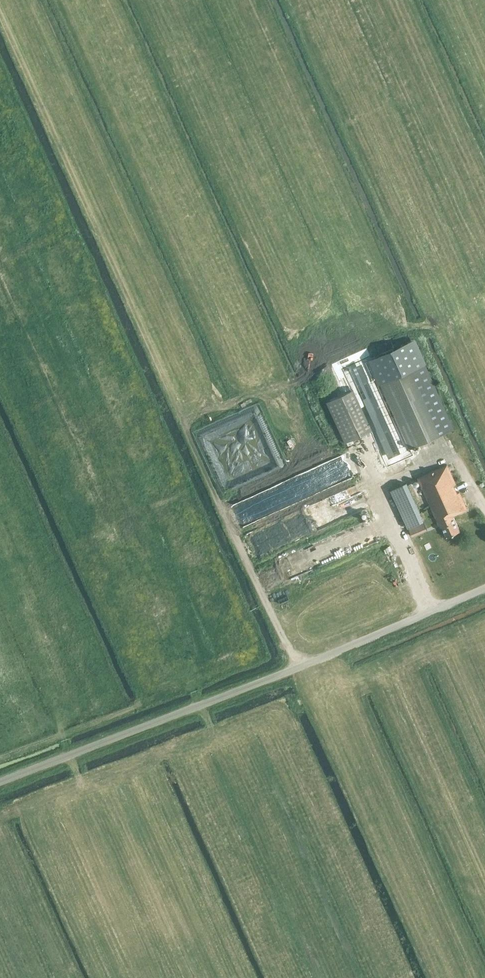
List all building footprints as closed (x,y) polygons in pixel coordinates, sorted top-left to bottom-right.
[(380,385),(381,385),(411,371),(425,365),(414,341),(369,361),(380,385)] [(440,436),(411,371),(381,385),(410,449),(440,436)] [(371,431),(352,391),(325,403),(343,444),(371,431)] [(405,463),(406,458),(405,453),(403,448),(399,445),(394,442),(389,442),(385,442),(380,445),(376,448),(374,453),(373,458),(374,463),(376,467),(380,471),(385,473),(390,474),(394,473),(399,471),(403,467),(405,463)] [(342,467),(346,475),(353,472),(350,464),(342,467)] [(423,489),(430,505),(440,528),(442,527),(446,536),(460,531),(453,516),(467,509),(460,492),(457,492),(454,485),(456,484),(447,465),(418,478),(423,489)] [(423,518),(410,480),(393,486),(407,524),(423,518)] [(368,564),(371,571),(376,569),(379,577),(393,572),(391,566),(381,569),(377,560),(368,564)] [(365,581),(353,589),(361,600),(373,592),(365,581)]
